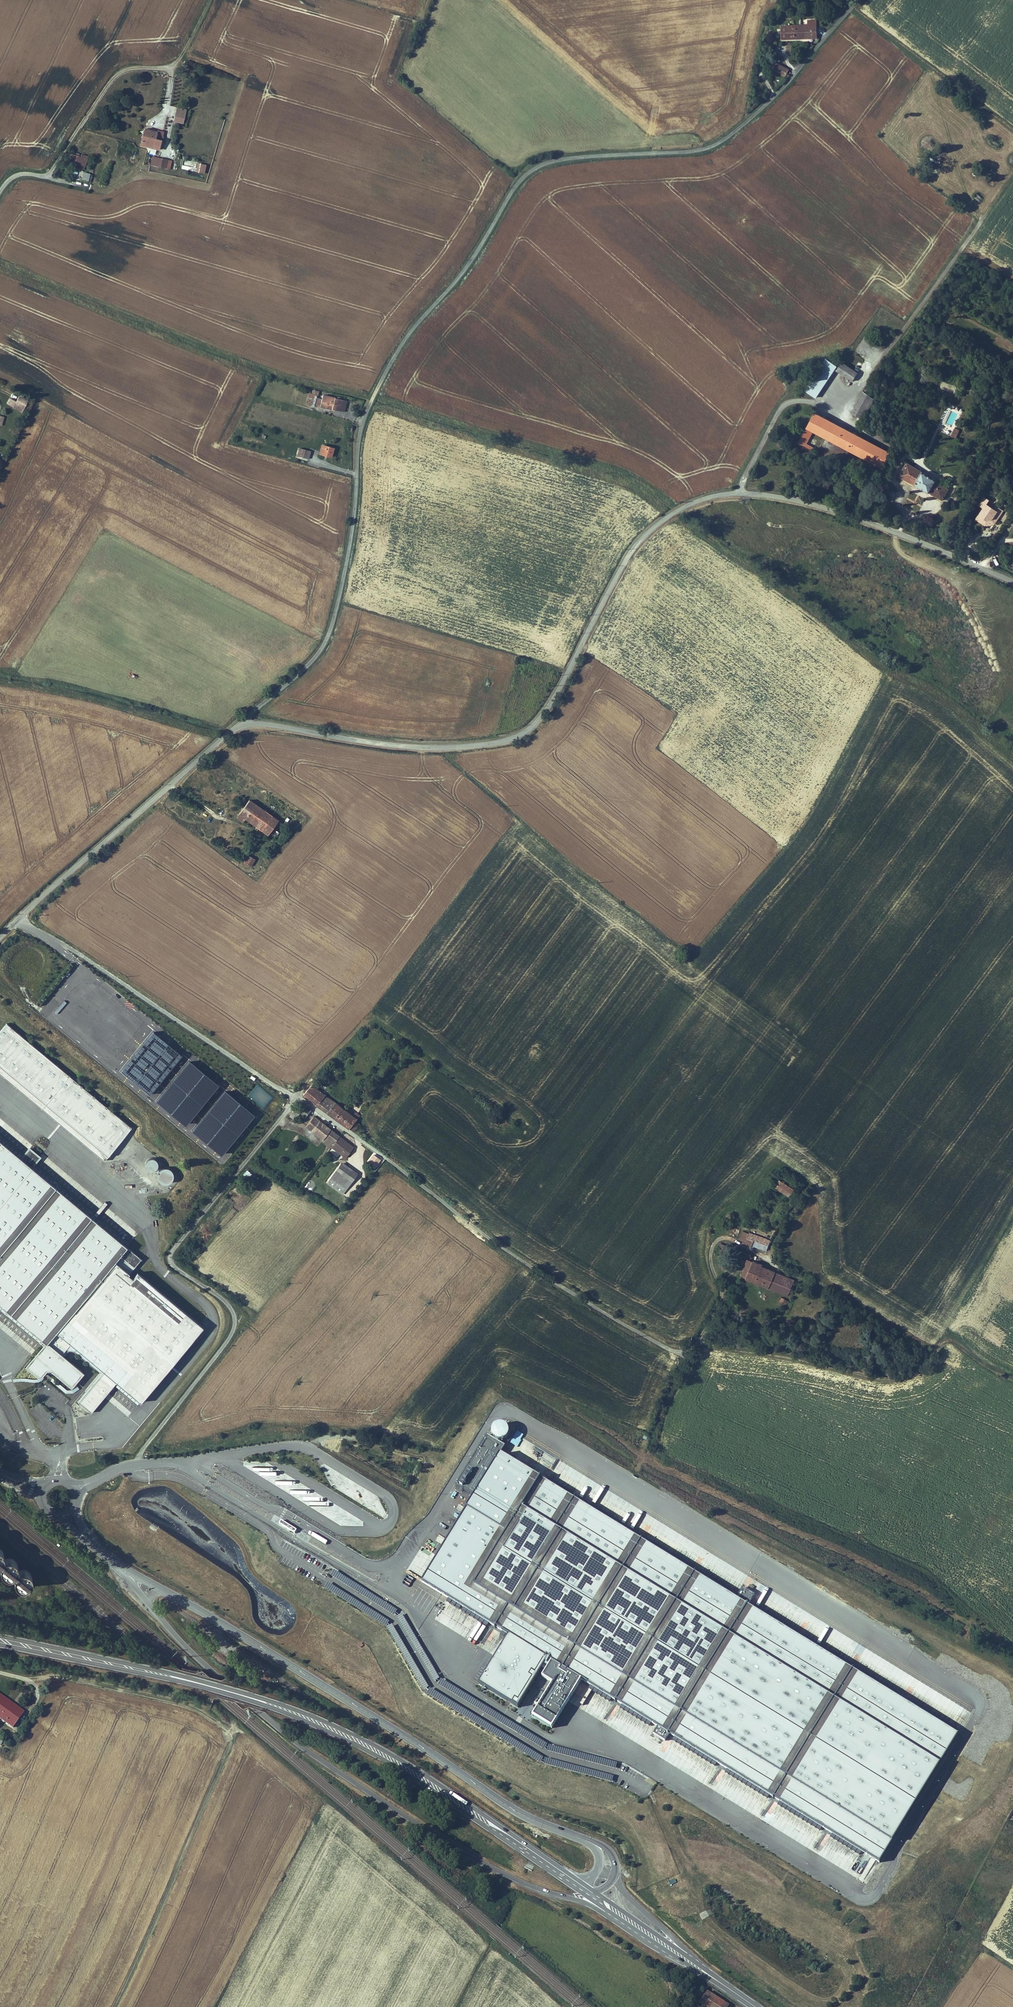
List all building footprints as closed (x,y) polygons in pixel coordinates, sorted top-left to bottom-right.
[(780,22),(781,34),(817,33),(816,15),(809,15),(809,21),(780,22)] [(778,60),(774,66),(784,72),(787,65),(778,60)] [(183,123),(187,109),(177,106),(173,120),(183,123)] [(157,130),(145,127),(142,136),(148,138),(146,145),(159,149),(164,131),(157,129),(157,130)] [(81,156),(69,152),(65,163),(84,169),(88,156),(81,153),(81,156)] [(170,168),(172,160),(152,156),(150,164),(170,168)] [(195,170),(196,161),(183,160),(183,169),(195,170)] [(204,173),(206,164),(197,162),(195,171),(204,173)] [(82,171),(80,178),(88,180),(90,173),(82,171)] [(864,340),(859,346),(865,351),(870,345),(864,340)] [(837,365),(826,358),(805,390),(816,397),(837,365)] [(859,372),(843,361),(836,370),(853,381),(859,372)] [(956,394),(958,386),(941,381),(939,389),(956,394)] [(311,387),(309,397),(315,398),(317,389),(321,390),(322,386),(315,384),(314,388),(311,387)] [(326,388),(322,400),(347,407),(348,400),(344,399),(346,394),(343,393),(343,391),(340,391),(339,392),(326,388)] [(866,392),(863,391),(850,412),(862,419),(875,398),(870,395),(866,392)] [(22,412),(29,400),(20,395),(17,401),(10,397),(7,403),(14,407),(13,408),(22,412)] [(804,443),(812,428),(820,414),(813,410),(794,445),(806,451),(809,446),(804,443)] [(834,440),(842,426),(820,414),(812,428),(834,440)] [(834,440),(881,466),(889,451),(856,433),(857,431),(854,429),(852,431),(842,426),(834,440)] [(984,440),(978,435),(970,444),(976,449),(984,440)] [(894,440),(887,436),(885,441),(891,444),(894,440)] [(326,439),(323,448),(334,452),(337,442),(326,439)] [(949,488),(906,462),(898,476),(942,500),(949,488)] [(912,491),(922,498),(926,494),(915,486),(912,491)] [(989,499),(984,496),(979,503),(983,507),(975,519),(983,524),(996,521),(1004,509),(989,499)] [(272,816),(250,800),(238,816),(244,821),(246,819),(262,830),(272,816)] [(281,823),(272,816),(262,830),(271,837),(281,823)] [(248,854),(243,861),(251,866),(256,859),(248,854)] [(40,1011),(45,1017),(55,1008),(50,1003),(40,1011)] [(0,1034),(0,1077),(102,1161),(132,1125),(8,1024),(0,1034)] [(171,1112),(196,1113),(219,1084),(189,1061),(157,1102),(171,1112)] [(248,1096),(263,1109),(273,1098),(258,1085),(248,1096)] [(312,1087),(310,1085),(301,1096),(312,1103),(320,1092),(312,1087)] [(221,1113),(257,1114),(224,1091),(209,1113),(221,1113)] [(325,1096),(320,1092),(312,1103),(316,1107),(325,1096)] [(330,1100),(325,1096),(316,1107),(329,1116),(337,1105),(330,1100)] [(298,1107),(291,1116),(294,1118),(304,1106),(303,1105),(302,1105),(299,1108),(298,1107)] [(342,1109),(337,1105),(329,1116),(334,1120),(342,1109)] [(294,1118),(296,1120),(299,1116),(300,1117),(301,1115),(304,1117),(310,1110),(304,1106),(294,1118)] [(354,1116),(342,1109),(334,1120),(349,1131),(357,1119),(360,1116),(356,1113),(354,1116)] [(223,1156),(254,1114),(206,1113),(192,1133),(223,1156)] [(323,1138),(330,1128),(313,1115),(305,1125),(323,1138)] [(362,1122),(357,1119),(349,1131),(353,1134),(362,1122)] [(323,1138),(332,1145),(340,1135),(330,1128),(323,1138)] [(354,1145),(340,1135),(332,1145),(344,1154),(347,1150),(349,1152),(354,1145)] [(0,1144),(0,1309),(47,1348),(28,1370),(40,1380),(42,1377),(46,1373),(52,1373),(57,1377),(63,1382),(66,1378),(73,1370),(62,1361),(75,1344),(142,1402),(207,1321),(143,1263),(32,1171),(41,1160),(31,1151),(21,1162),(0,1144)] [(379,1158),(372,1154),(368,1160),(374,1165),(379,1158)] [(155,1170),(159,1160),(149,1156),(145,1167),(155,1170)] [(346,1166),(340,1161),(330,1175),(326,1181),(333,1186),(338,1180),(343,1173),(341,1172),(346,1166)] [(356,1172),(346,1166),(341,1172),(343,1173),(352,1179),(356,1172)] [(174,1167),(159,1167),(158,1182),(173,1182),(174,1167)] [(352,1179),(343,1173),(338,1180),(333,1186),(343,1192),(347,1186),(352,1179)] [(774,1187),(789,1197),(794,1190),(779,1180),(774,1187)] [(743,1242),(748,1233),(743,1231),(738,1239),(743,1242)] [(763,1253),(768,1243),(748,1233),(743,1242),(763,1253)] [(744,1266),(739,1276),(765,1288),(772,1272),(761,1268),(762,1267),(751,1262),(749,1267),(744,1266)] [(787,1279),(772,1272),(765,1288),(780,1294),(787,1279)] [(787,1279),(780,1294),(785,1296),(792,1281),(787,1279)] [(780,1302),(774,1299),(771,1304),(776,1307),(780,1302)] [(76,1373),(73,1370),(66,1378),(63,1382),(66,1385),(73,1376),(76,1373)] [(82,1377),(76,1373),(73,1376),(66,1385),(72,1390),(82,1377)] [(470,1492),(419,1576),(506,1631),(475,1678),(514,1702),(544,1654),(549,1657),(539,1672),(549,1678),(531,1711),(550,1723),(579,1676),(880,1862),(958,1736),(499,1450),(504,1443),(486,1431),(453,1481),(470,1492)] [(0,1567),(1,1567),(2,1567),(3,1566),(8,1560),(8,1559),(8,1558),(8,1557),(8,1555),(8,1554),(7,1553),(6,1552),(5,1551),(5,1550),(4,1550),(3,1549),(2,1549),(1,1548),(0,1548),(0,1567)] [(13,1559),(12,1559),(11,1559),(10,1559),(9,1560),(8,1560),(3,1566),(3,1567),(2,1568),(2,1569),(2,1570),(3,1571),(3,1572),(3,1573),(4,1574),(4,1575),(5,1575),(6,1576),(7,1577),(8,1577),(9,1578),(10,1578),(11,1578),(12,1578),(13,1578),(14,1578),(15,1578),(16,1577),(17,1577),(21,1571),(21,1570),(21,1569),(21,1568),(21,1567),(21,1566),(21,1565),(20,1564),(20,1563),(19,1562),(18,1562),(18,1561),(17,1561),(16,1560),(15,1560),(14,1560),(13,1559)] [(25,1589),(26,1589),(27,1589),(27,1588),(29,1588),(30,1588),(30,1587),(31,1587),(32,1586),(33,1586),(34,1584),(35,1583),(35,1582),(35,1580),(35,1579),(35,1578),(35,1577),(34,1576),(33,1575),(28,1571),(28,1570),(27,1570),(26,1570),(25,1570),(24,1570),(23,1570),(22,1570),(22,1571),(21,1571),(17,1577),(17,1578),(16,1579),(16,1580),(17,1581),(17,1582),(17,1583),(18,1584),(19,1585),(19,1586),(20,1587),(21,1587),(22,1588),(23,1588),(25,1589)] [(439,1611),(434,1618),(450,1629),(456,1629),(460,1624),(458,1622),(460,1619),(460,1613),(447,1611),(457,1618),(455,1618),(455,1621),(451,1619),(451,1616),(448,1616),(441,1611),(439,1611)] [(23,1716),(0,1699),(0,1722),(13,1731),(14,1729),(16,1726),(19,1722),(23,1716)] [(703,2006),(731,2006),(711,1994),(710,1995),(709,1998),(703,2006)]
